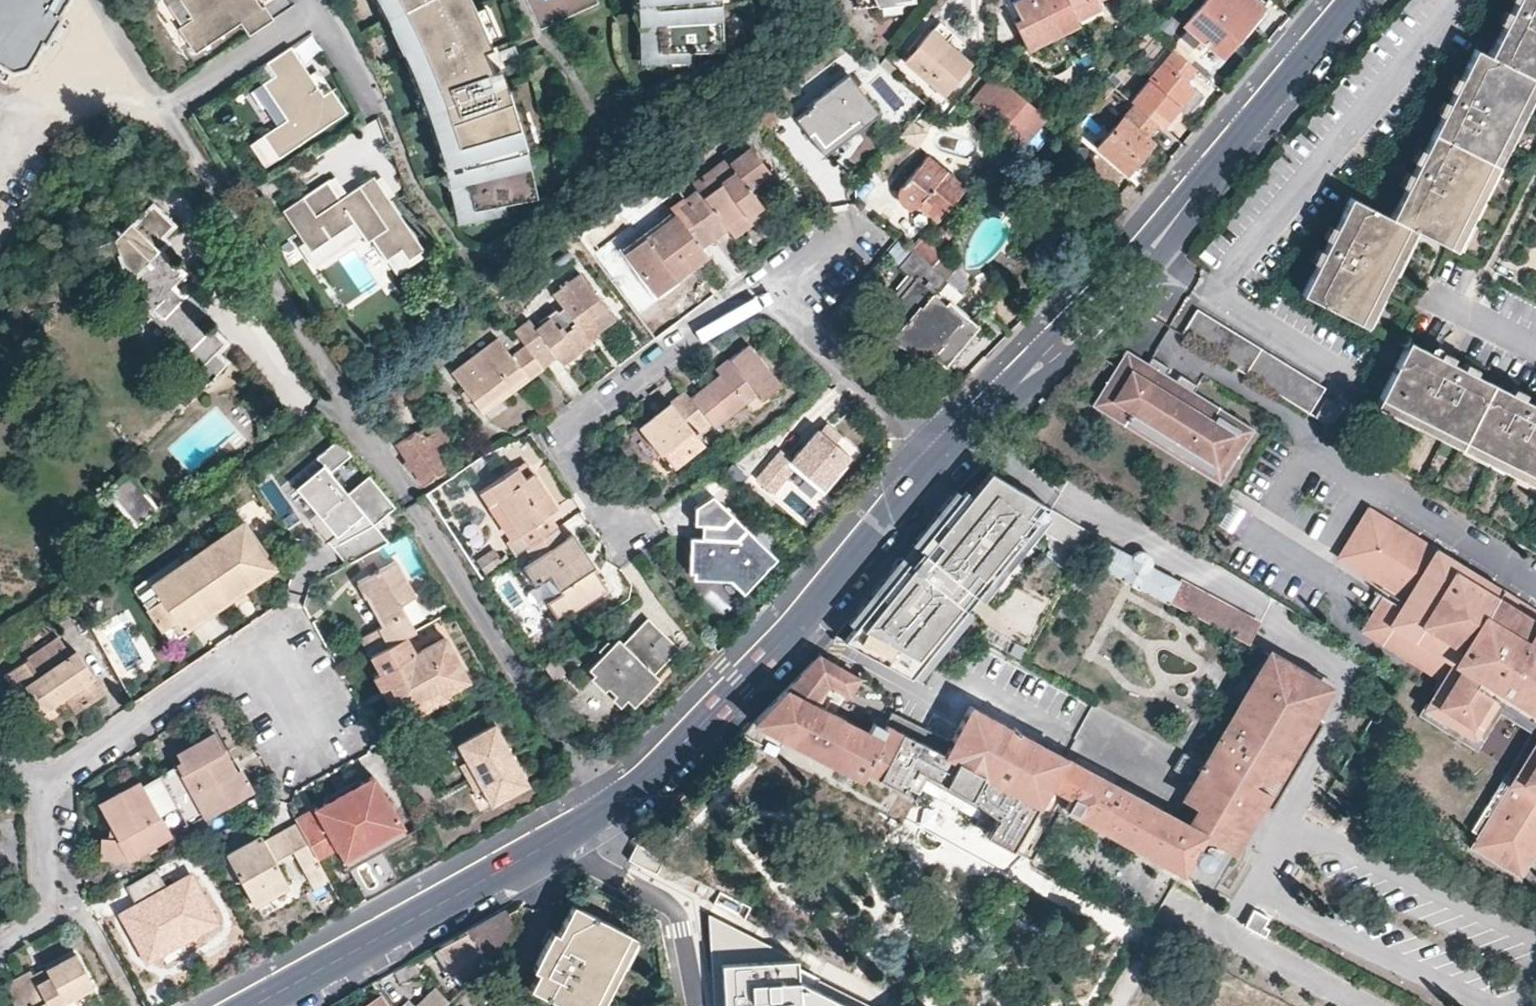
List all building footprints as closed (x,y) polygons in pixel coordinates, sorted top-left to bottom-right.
[(8,80),(14,69),(28,64),(43,38),(47,40),(63,13),(59,11),(66,0),(0,0),(0,75),(8,80)] [(207,23),(193,33),(209,55),(250,26),(258,38),(281,22),(273,11),(271,12),(262,0),(191,0),(207,23)] [(383,2),(410,56),(441,139),(455,187),(462,223),(513,214),(510,200),(540,194),(531,147),(527,132),(505,62),(495,66),(492,56),(487,44),(495,41),(489,26),(477,0),(381,0),(383,2)] [(638,11),(640,64),(725,58),(722,9),(720,0),(637,0),(638,11)] [(1011,0),(1019,18),(1012,21),(1025,49),(1078,25),(1075,20),(1066,0),(1011,0)] [(1075,20),(1115,0),(1066,0),(1075,20)] [(1262,10),(1250,0),(1205,0),(1181,28),(1219,60),(1262,10)] [(1298,295),(1357,324),(1405,227),(1445,248),(1533,79),(1535,81),(1535,0),(1519,0),(1489,58),(1473,50),(1388,218),(1348,198),(1298,295)] [(904,58),(943,91),(968,61),(943,39),(951,30),(939,20),(930,29),(929,28),(904,58)] [(1190,68),(1168,50),(1127,100),(1155,124),(1158,126),(1174,106),(1189,88),(1180,80),(1190,68)] [(353,113),(339,93),(332,98),(319,79),(301,53),(278,69),(286,80),(275,87),(299,121),(276,137),(290,157),(353,113)] [(339,93),(326,74),(319,79),(332,98),(339,93)] [(1047,117),(995,74),(971,103),(1022,146),(1047,117)] [(859,120),(863,125),(879,113),(849,75),(815,102),(817,104),(797,119),(821,150),(859,120)] [(1196,94),(1189,88),(1174,106),(1181,112),(1196,94)] [(1127,100),(1125,98),(1120,104),(1126,109),(1095,148),(1124,173),(1150,143),(1144,137),(1155,124),(1127,100)] [(825,155),(863,125),(859,120),(821,150),(825,155)] [(926,136),(912,124),(904,133),(919,145),(926,136)] [(701,186),(687,196),(717,235),(731,225),(729,222),(747,209),(751,214),(768,201),(753,181),(772,168),(755,144),(736,158),(732,153),(697,180),(701,186)] [(967,185),(930,153),(916,170),(905,182),(900,187),(899,191),(899,196),(902,201),(908,204),(915,204),(920,202),(939,217),(967,185)] [(429,249),(380,175),(347,197),(334,178),(289,208),(317,249),(361,220),(374,240),(379,238),(392,258),(407,249),(414,259),(429,249)] [(717,235),(687,196),(673,207),(677,212),(677,215),(629,250),(656,286),(675,273),(678,277),(710,254),(703,245),(717,235)] [(772,206),(768,201),(751,214),(747,209),(729,222),(731,225),(737,233),(772,206)] [(125,260),(136,272),(126,282),(193,347),(183,358),(197,372),(227,342),(211,325),(206,330),(192,313),(203,303),(186,286),(181,291),(173,283),(185,271),(161,247),(163,244),(135,216),(86,252),(108,283),(118,280),(121,278),(124,272),(123,264),(122,262),(125,260)] [(914,249),(931,264),(943,251),(925,236),(914,249)] [(931,264),(914,249),(901,264),(920,281),(886,320),(898,336),(895,340),(910,349),(918,340),(946,365),(980,325),(951,299),(947,303),(936,293),(948,279),(945,276),(931,264)] [(957,262),(943,251),(931,264),(945,276),(957,262)] [(530,318),(516,328),(528,344),(544,366),(559,355),(564,362),(593,341),(590,337),(616,319),(616,316),(584,273),(572,282),(570,280),(564,284),(566,287),(556,294),(563,303),(535,324),(530,318)] [(675,273),(656,286),(659,291),(678,277),(675,273)] [(1198,310),(1181,335),(1309,414),(1324,389),(1198,310)] [(544,366),(528,344),(514,355),(500,336),(456,367),(485,408),(544,366)] [(1378,396),(1535,478),(1535,407),(1406,342),(1378,396)] [(720,374),(691,396),(712,424),(714,426),(756,393),(760,398),(779,384),(748,343),(730,357),(734,363),(720,374)] [(716,367),(720,374),(734,363),(730,357),(716,367)] [(1226,472),(1244,443),(1216,426),(1223,415),(1195,398),(1202,387),(1156,358),(1142,381),(1125,370),(1108,399),(1136,416),(1132,421),(1155,436),(1159,430),(1196,453),(1226,472)] [(687,390),(639,426),(658,453),(663,449),(675,465),(705,443),(698,433),(712,424),(691,396),(687,390)] [(1325,398),(1313,416),(1330,426),(1341,408),(1325,398)] [(1136,416),(1108,399),(1104,404),(1132,421),(1136,416)] [(460,450),(440,420),(404,444),(429,482),(451,467),(445,459),(460,450)] [(828,420),(818,429),(831,440),(840,430),(828,420)] [(818,429),(816,427),(790,456),(782,449),(758,477),(774,491),(797,465),(821,485),(848,454),(831,440),(818,429)] [(1196,453),(1159,430),(1155,436),(1192,459),(1196,453)] [(326,548),(343,568),(390,542),(375,527),(393,510),(366,480),(346,498),(326,476),(346,458),(333,443),(311,462),(318,469),(291,492),(331,539),(334,541),(326,548)] [(1226,472),(1196,453),(1192,459),(1223,478),(1226,472)] [(1045,467),(1029,457),(1023,466),(1040,476),(1045,467)] [(530,477),(537,473),(530,462),(523,466),(530,477)] [(166,500),(139,463),(113,481),(141,519),(166,500)] [(501,499),(531,546),(560,527),(565,523),(556,511),(560,508),(537,473),(530,477),(523,466),(485,491),(493,504),(495,502),(501,499)] [(1034,525),(1049,506),(988,470),(969,493),(964,489),(960,494),(917,547),(923,552),(977,595),(1034,525)] [(495,502),(525,550),(531,546),(501,499),(495,502)] [(1368,505),(1365,509),(1535,615),(1535,609),(1368,505)] [(1089,531),(1049,506),(1034,525),(1077,551),(1089,531)] [(1365,509),(1356,524),(1352,522),(1343,536),(1347,539),(1338,553),(1380,579),(1364,605),(1373,611),(1363,628),(1394,647),(1401,635),(1426,651),(1422,657),(1449,674),(1446,679),(1428,708),(1472,735),(1494,698),(1535,724),(1535,615),(1365,509)] [(700,535),(699,546),(696,571),(726,574),(743,589),(776,554),(735,515),(726,524),(714,524),(714,526),(713,536),(706,536),(700,535)] [(714,526),(714,524),(707,523),(706,536),(713,536),(714,526)] [(172,573),(151,587),(183,635),(233,601),(245,592),(277,571),(245,524),(172,573)] [(569,540),(560,527),(531,546),(539,560),(530,565),(542,584),(557,574),(567,589),(552,599),(563,616),(574,608),(577,610),(611,588),(596,565),(592,567),(588,560),(593,556),(578,534),(569,540)] [(1104,538),(1091,560),(1245,641),(1258,619),(1150,563),(1153,557),(1152,552),(1148,548),(1143,546),(1138,547),(1134,550),(1132,553),(1104,538)] [(324,545),(326,548),(334,541),(331,539),(324,545)] [(923,552),(918,558),(927,564),(921,571),(966,608),(977,595),(923,552)] [(910,676),(966,608),(921,571),(927,564),(918,558),(912,565),(907,560),(854,625),(843,640),(910,676)] [(370,655),(403,637),(414,631),(400,602),(413,594),(393,561),(355,582),(364,597),(368,596),(383,623),(360,636),(370,655)] [(172,573),(168,566),(131,592),(171,650),(187,640),(183,635),(151,587),(172,573)] [(739,593),(743,589),(726,574),(696,571),(696,575),(724,578),(739,593)] [(249,599),(245,593),(233,601),(238,607),(249,599)] [(420,644),(445,633),(440,623),(415,635),(420,644)] [(631,697),(642,688),(650,698),(668,682),(664,677),(689,655),(665,625),(637,649),(630,654),(628,651),(626,648),(618,639),(611,645),(615,651),(599,665),(627,700),(631,697)] [(1422,657),(1426,651),(1401,635),(1394,647),(1446,679),(1449,674),(1422,657)] [(58,637),(5,674),(19,693),(27,689),(43,712),(66,697),(74,691),(85,705),(104,692),(76,650),(70,654),(58,637)] [(413,654),(403,637),(370,655),(380,672),(374,675),(381,689),(387,685),(399,707),(436,687),(440,695),(465,682),(442,639),(413,654)] [(630,654),(637,649),(631,644),(626,648),(628,651),(630,654)] [(1234,844),(1258,801),(1269,807),(1318,721),(1310,716),(1330,683),(1300,666),(1297,671),(1266,652),(1199,763),(1178,751),(1168,767),(1189,780),(1179,796),(1194,805),(1184,823),(1219,842),(1222,838),(1234,844)] [(813,659),(741,734),(769,749),(779,732),(861,777),(866,769),(904,790),(906,785),(920,792),(924,787),(977,816),(974,821),(987,829),(985,833),(1025,855),(1064,786),(1071,791),(1062,808),(1208,889),(1234,844),(1222,838),(1219,842),(1184,823),(967,704),(947,740),(889,710),(882,722),(873,717),(867,729),(816,701),(826,683),(848,695),(858,678),(816,655),(813,659)] [(398,718),(440,695),(436,687),(399,707),(387,685),(381,689),(398,718)] [(639,707),(650,698),(642,688),(631,697),(639,707)] [(76,711),(85,705),(74,691),(66,697),(76,711)] [(1428,708),(1422,718),(1476,751),(1498,716),(1530,734),(1505,775),(1515,781),(1535,748),(1535,724),(1494,698),(1472,735),(1428,708)] [(523,774),(490,714),(452,735),(461,752),(476,779),(484,795),(523,774)] [(219,727),(213,730),(234,768),(240,765),(219,727)] [(182,758),(158,771),(162,777),(186,820),(203,811),(205,815),(252,789),(240,765),(234,768),(213,730),(177,750),(182,758)] [(1515,781),(1505,775),(1470,831),(1481,837),(1475,846),(1505,864),(1502,869),(1520,880),(1535,854),(1535,748),(1515,781)] [(476,779),(461,752),(454,755),(469,782),(476,779)] [(130,857),(188,825),(186,820),(162,777),(144,787),(139,780),(99,802),(115,834),(104,834),(101,855),(130,857)] [(373,777),(295,819),(297,823),(316,858),(337,847),(348,866),(406,834),(388,799),(386,800),(373,777)] [(318,862),(316,858),(297,823),(280,832),(290,850),(302,871),(318,862)] [(343,908),(440,855),(424,825),(407,834),(348,866),(337,847),(316,858),(318,862),(343,908)] [(273,860),(290,850),(280,832),(263,841),(273,860)] [(287,885),(273,860),(263,841),(260,836),(225,855),(253,904),(287,885)] [(227,941),(208,907),(196,885),(182,892),(178,886),(119,918),(135,948),(162,934),(165,939),(168,944),(197,928),(209,951),(227,941)] [(630,932),(579,904),(563,934),(556,946),(551,943),(538,968),(543,970),(534,988),(565,1005),(591,1005),(630,932)] [(514,925),(506,912),(504,908),(457,934),(439,944),(468,987),(489,967),(514,925)] [(1262,933),(1268,917),(1250,910),(1244,927),(1262,933)] [(815,978),(812,984),(796,976),(794,961),(707,913),(712,987),(721,993),(722,1005),(874,1005),(815,978)] [(558,931),(551,943),(556,946),(563,934),(558,931)] [(630,932),(591,1005),(601,1005),(638,935),(630,932)] [(139,954),(165,939),(162,934),(135,948),(139,954)] [(29,975),(27,970),(2,984),(13,1005),(81,1005),(74,995),(92,985),(74,952),(45,967),(49,974),(33,982),(30,978),(29,975)] [(422,972),(415,961),(396,972),(402,983),(422,972)] [(49,974),(45,967),(29,975),(30,978),(33,982),(49,974)] [(1196,1005),(1270,1005),(1208,978),(1196,1005)] [(423,1005),(449,1005),(453,1002),(443,989),(423,1005)] [(1142,996),(1137,1005),(1162,1005),(1142,996)] [(367,1005),(388,1005),(382,997),(367,1005)]
